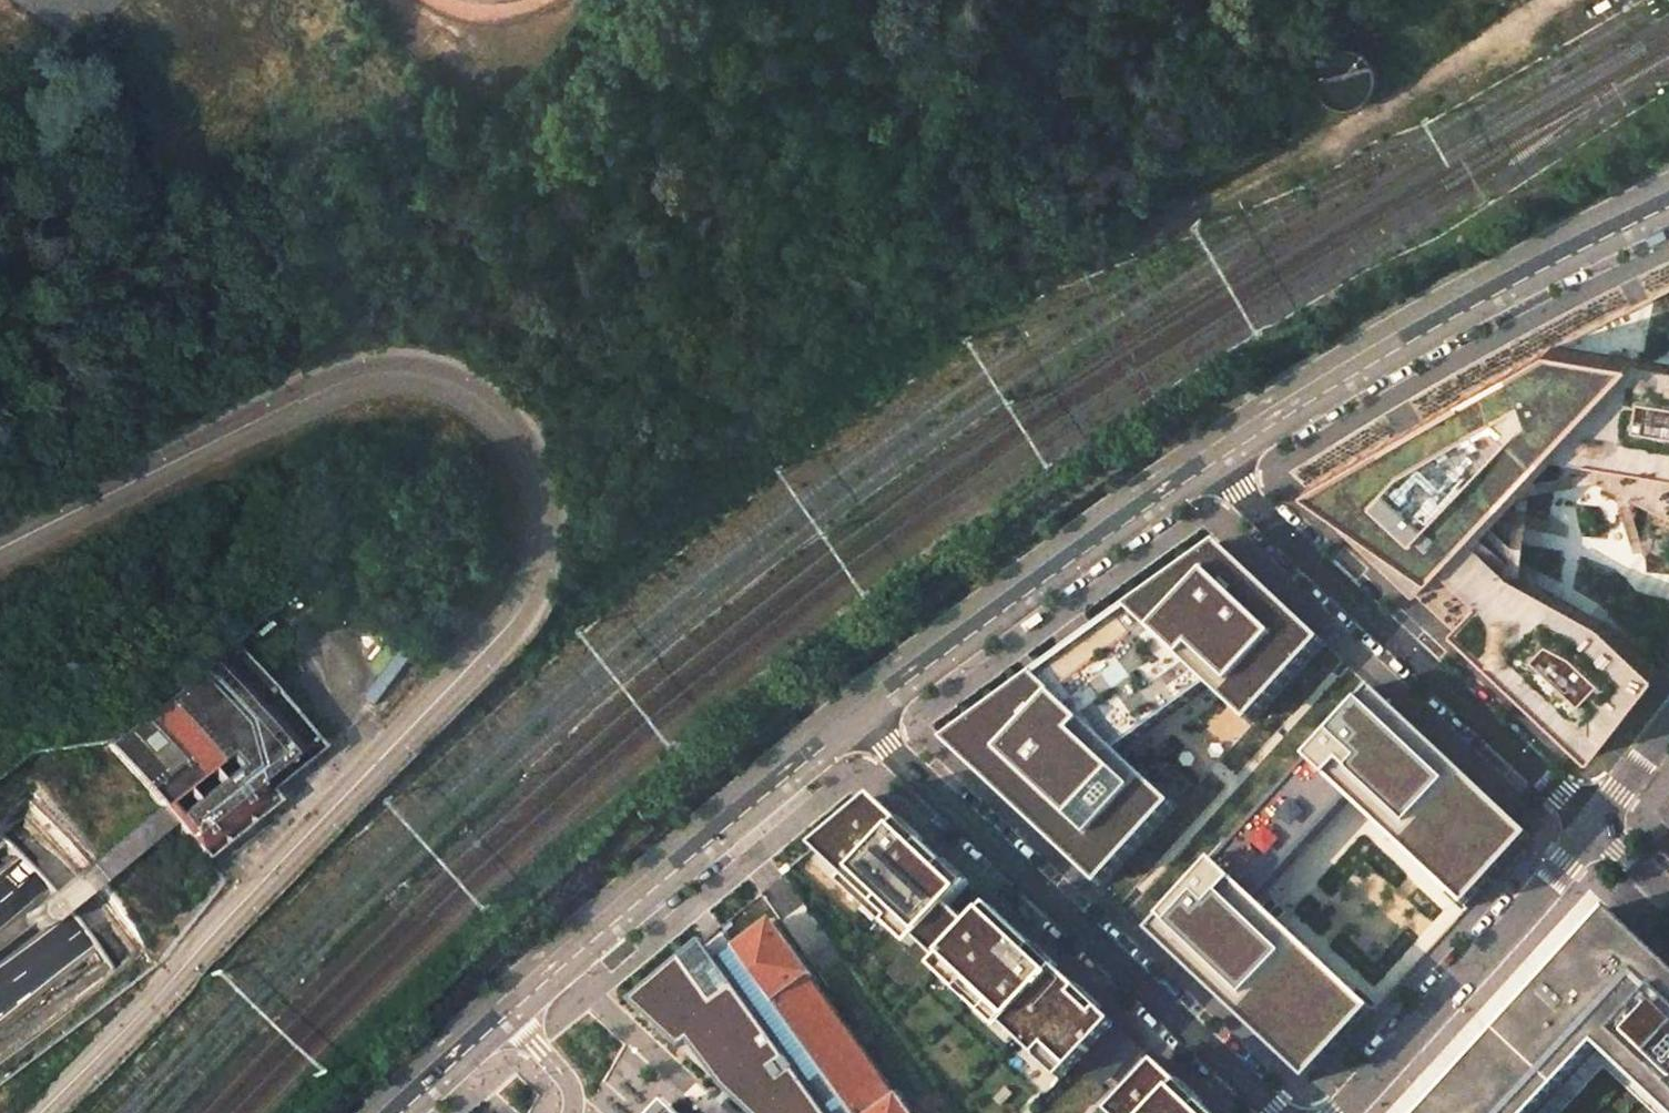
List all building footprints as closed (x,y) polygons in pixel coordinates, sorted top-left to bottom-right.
[(1593,757),(1661,669),(1596,595),(1503,559),(1476,527),(1551,452),(1668,502),(1668,342),(1563,316),(1294,472),(1593,757)] [(1342,649),(1329,637),(1223,540),(1134,605),(1218,683),(1271,731),(1342,649)] [(1134,605),(1036,679),(1121,759),(1218,683),(1134,605)] [(318,749),(235,646),(109,745),(202,861),(274,803),(266,791),(318,749)] [(1036,679),(949,740),(1102,886),(1174,808),(1121,759),(1036,679)] [(1530,845),(1375,690),(1317,755),(1354,791),(1472,906),(1530,845)] [(1354,791),(1317,755),(1218,863),(1260,899),(1354,791)] [(1064,1082),(1122,1024),(994,911),(977,928),(953,906),(972,888),(885,796),(807,855),(913,950),(923,941),(944,961),(936,972),(1064,1082)] [(1260,899),(1218,863),(1157,931),(1312,1081),(1376,1013),(1260,899)] [(1612,908),(1490,1039),(1422,1112),(1668,1112),(1668,962),(1612,908)] [(772,921),(736,947),(775,1001),(855,1112),(910,1112),(899,1097),(896,1099),(814,986),(809,977),(811,976),(772,921)] [(709,945),(639,1004),(755,1112),(835,1112),(709,945)] [(1171,1060),(1123,1112),(1230,1112),(1171,1060)]
